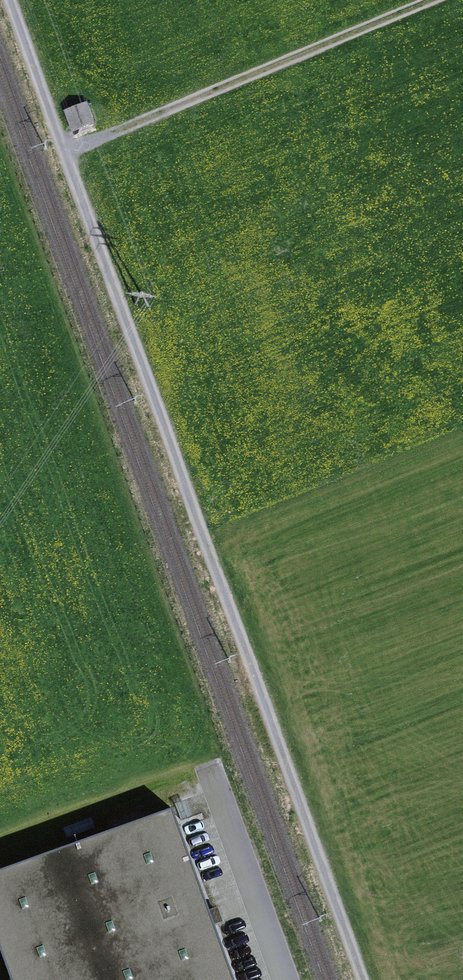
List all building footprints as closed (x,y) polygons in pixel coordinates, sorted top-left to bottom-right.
[(94,123),(87,103),(65,111),(73,131),(94,123)] [(181,820),(191,816),(185,800),(175,803),(181,820)] [(171,807),(0,869),(0,950),(11,979),(233,979),(213,924),(208,910),(171,807)] [(213,924),(222,921),(217,907),(208,910),(213,924)]
